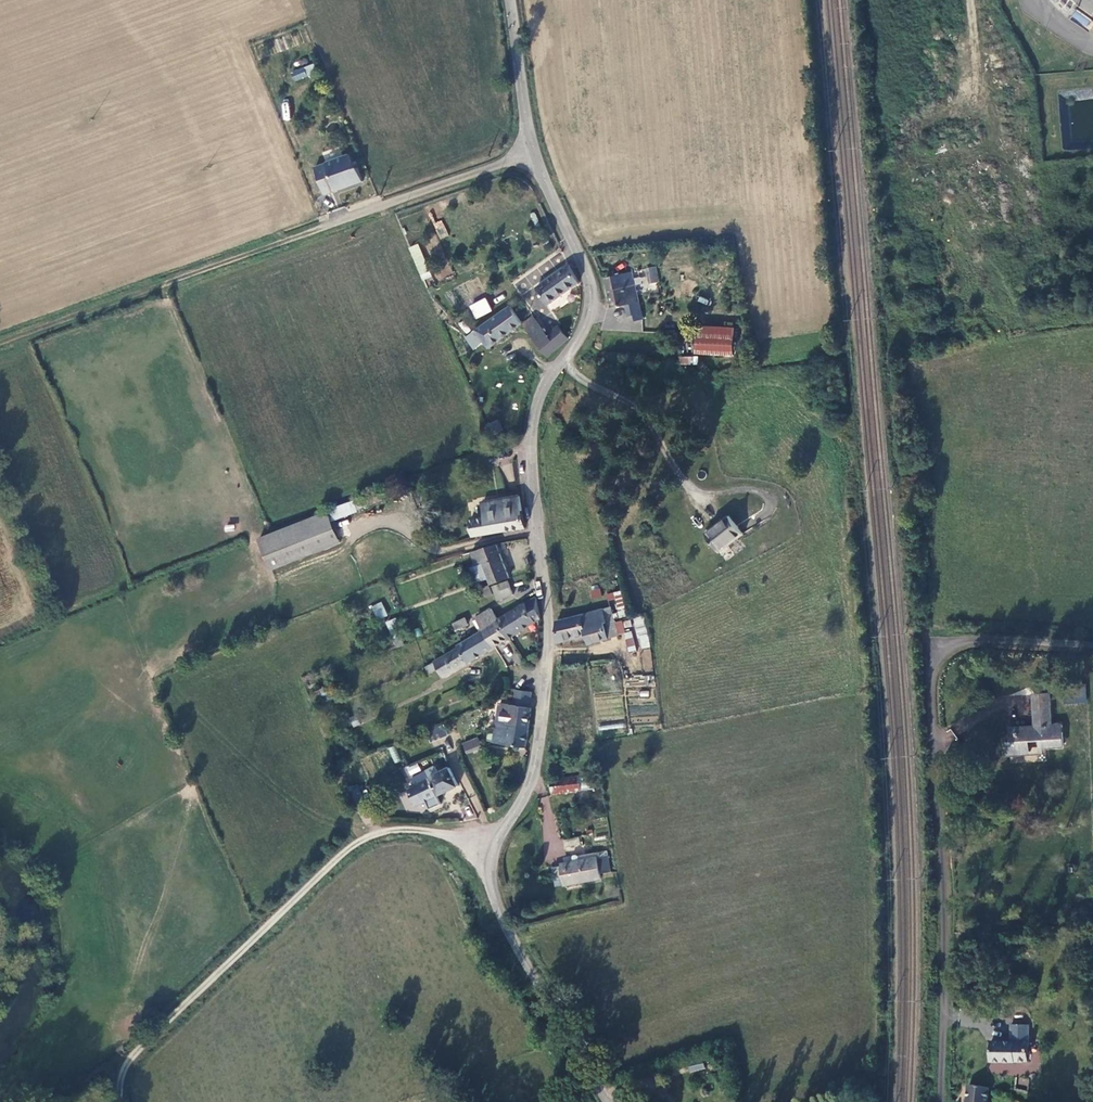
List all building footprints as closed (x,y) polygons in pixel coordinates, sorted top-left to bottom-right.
[(1087,27),(1091,19),(1075,10),(1071,18),(1087,27)] [(293,81),(316,74),(313,64),(291,70),(293,81)] [(326,165),(315,169),(325,197),(363,183),(358,170),(354,171),(349,156),(326,164),(326,165)] [(433,222),(438,238),(447,236),(443,219),(433,222)] [(426,270),(430,268),(419,243),(410,246),(424,279),(428,277),(426,270)] [(578,282),(567,266),(543,283),(534,288),(545,305),(578,282)] [(660,281),(657,266),(647,268),(651,283),(660,281)] [(637,321),(644,319),(632,272),(607,278),(614,308),(628,304),(631,316),(635,315),(637,321)] [(468,306),(475,319),(492,311),(485,297),(468,306)] [(489,347),(521,323),(510,305),(477,330),(484,340),(489,347)] [(531,318),(523,324),(537,343),(547,335),(531,318)] [(462,320),(458,324),(466,333),(471,329),(462,320)] [(547,335),(537,343),(547,357),(568,338),(558,326),(547,335)] [(475,347),(484,340),(477,330),(468,336),(475,347)] [(696,335),(695,353),(729,355),(729,337),(696,335)] [(678,357),(679,365),(698,364),(697,356),(678,357)] [(488,435),(502,432),(500,421),(486,423),(488,435)] [(512,463),(503,464),(505,482),(514,481),(512,463)] [(295,527),(261,541),(274,571),(340,544),(331,522),(399,494),(395,485),(295,527)] [(471,514),(474,534),(525,525),(524,518),(520,492),(484,498),(487,512),(471,514)] [(705,532),(718,550),(743,532),(730,514),(705,532)] [(506,556),(501,541),(474,549),(478,564),(475,565),(480,580),(492,576),(494,584),(511,576),(504,557),(506,556)] [(516,592),(510,579),(495,586),(501,599),(516,592)] [(592,599),(601,597),(599,585),(590,586),(592,599)] [(537,595),(526,602),(508,614),(499,619),(511,636),(513,634),(542,617),(537,595)] [(371,606),(376,619),(387,615),(381,602),(371,606)] [(591,643),(610,637),(621,633),(612,603),(559,620),(558,643),(588,633),(591,643)] [(492,609),(481,616),(487,626),(495,645),(511,636),(499,619),(492,609)] [(487,626),(481,616),(478,618),(484,628),(487,626)] [(644,616),(634,617),(639,649),(649,647),(644,616)] [(451,622),(454,631),(468,626),(466,617),(451,622)] [(384,622),(390,635),(399,631),(393,618),(384,622)] [(622,621),(627,652),(635,651),(629,620),(622,621)] [(469,661),(495,645),(487,626),(484,628),(458,643),(460,645),(469,661)] [(445,676),(469,661),(460,645),(435,661),(440,667),(445,676)] [(440,667),(435,661),(427,666),(431,673),(440,667)] [(1065,685),(1064,703),(1086,703),(1086,685),(1065,685)] [(515,704),(531,706),(533,691),(518,689),(515,704)] [(1004,740),(1005,753),(1013,752),(1013,751),(1029,750),(1028,736),(1038,735),(1039,744),(1061,743),(1061,723),(1052,723),(1050,690),(1033,691),(1034,724),(1010,725),(1010,740),(1004,740)] [(531,706),(515,704),(500,702),(494,742),(526,747),(532,707),(531,706)] [(477,736),(461,743),(465,753),(481,747),(477,736)] [(400,760),(395,746),(389,748),(394,763),(400,760)] [(418,762),(404,767),(407,776),(421,771),(418,762)] [(413,795),(417,803),(457,783),(449,766),(435,773),(432,766),(425,769),(429,776),(416,783),(418,788),(414,790),(416,793),(413,795)] [(467,774),(460,777),(467,794),(474,792),(467,774)] [(552,778),(555,791),(580,786),(578,774),(552,778)] [(543,816),(551,815),(549,797),(541,797),(543,816)] [(564,837),(565,843),(578,841),(578,835),(564,837)] [(559,861),(562,881),(599,875),(596,855),(559,861)] [(989,1057),(1028,1060),(1030,1024),(1013,1023),(1011,1039),(991,1038),(989,1057)] [(689,1073),(705,1068),(703,1062),(688,1067),(689,1073)] [(1014,1065),(990,1063),(989,1071),(1014,1074),(1014,1065)] [(990,1087),(970,1085),(967,1101),(988,1101),(990,1087)]
